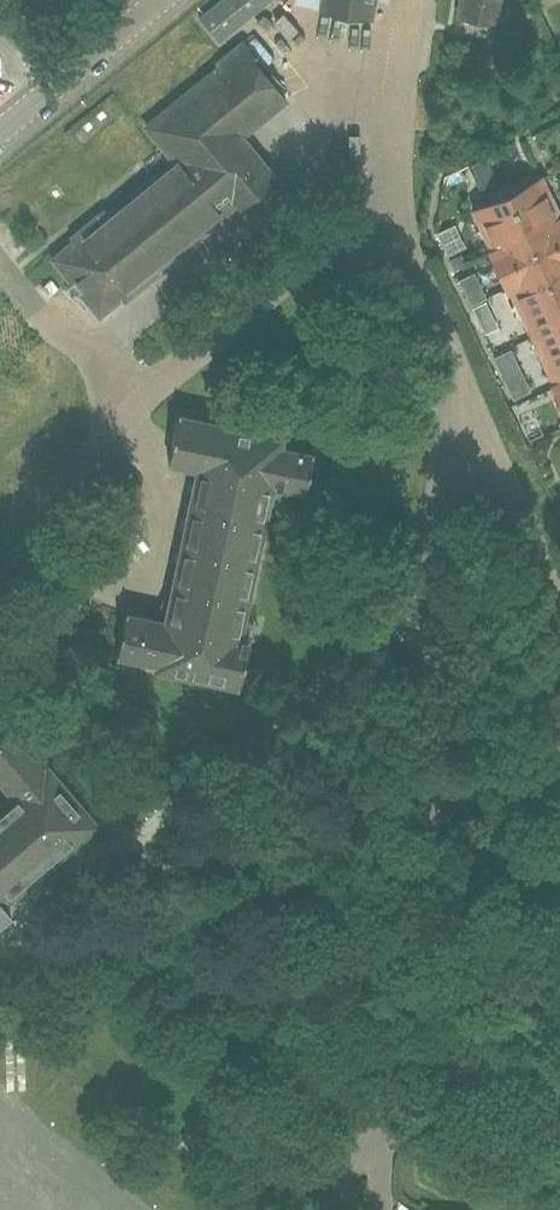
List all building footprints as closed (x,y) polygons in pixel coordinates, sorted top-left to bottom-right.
[(199,16),(219,41),(268,0),(218,0),(199,16)] [(321,9),(370,18),(373,0),(323,0),(321,9)] [(461,15),(498,21),(501,0),(464,0),(461,15)] [(53,256),(52,257),(100,315),(102,314),(100,313),(121,296),(125,300),(156,274),(152,270),(235,201),(239,206),(276,176),(275,174),(274,176),(240,135),(285,98),(261,68),(264,66),(243,40),(217,62),(219,65),(146,125),(173,158),(106,213),(103,209),(71,236),(75,240),(54,257),(53,256)] [(468,163),(482,192),(498,185),(484,155),(468,163)] [(475,207),(494,249),(489,251),(506,287),(511,285),(557,383),(552,386),(559,403),(559,218),(540,177),(475,207)] [(446,253),(463,245),(453,223),(436,231),(446,253)] [(493,355),(500,370),(517,362),(510,347),(493,355)] [(155,666),(239,684),(249,636),(239,634),(272,481),(305,488),(313,452),(279,445),(282,434),(178,412),(168,460),(198,466),(165,619),(125,610),(116,652),(157,660),(155,666)] [(9,909),(2,901),(96,821),(14,725),(0,737),(0,779),(12,793),(0,803),(0,917),(9,909)] [(208,739),(199,728),(181,743),(190,754),(208,739)]
